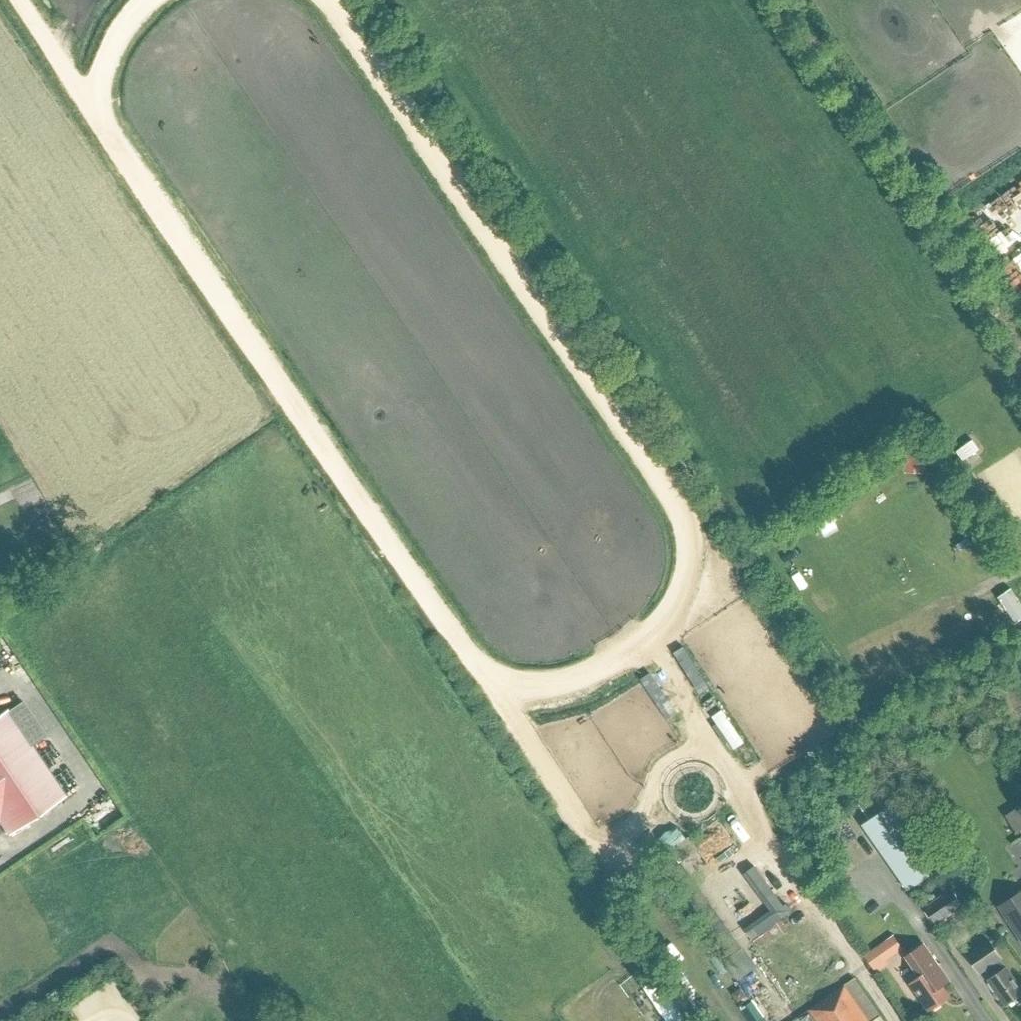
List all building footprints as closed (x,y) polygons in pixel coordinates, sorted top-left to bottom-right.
[(944,450),(959,472),(980,458),(964,436),(944,450)] [(924,451),(906,450),(905,468),(923,469),(924,451)] [(0,555),(0,575),(12,566),(2,553),(0,555)] [(1020,619),(1020,603),(1011,588),(998,597),(1016,623),(1020,619)] [(62,796),(28,746),(45,734),(23,702),(6,713),(5,711),(0,714),(0,816),(10,831),(62,796)] [(941,867),(896,801),(885,784),(857,803),(869,820),(863,824),(908,890),(941,867)] [(698,850),(688,835),(669,849),(678,862),(666,870),(728,957),(723,960),(735,976),(755,962),(744,946),(742,947),(681,862),(698,850)] [(786,903),(783,905),(754,865),(743,873),(770,909),(744,929),(752,939),(791,910),(786,903)] [(936,924),(962,906),(951,889),(925,907),(936,924)] [(999,906),(1020,940),(1020,892),(999,906)] [(789,1004),(848,965),(816,918),(758,958),(789,1004)] [(1020,995),(1020,989),(999,958),(1001,957),(989,940),(968,955),(979,972),(987,966),(993,975),(989,978),(1007,1004),(1020,995)] [(950,996),(942,985),(949,980),(924,944),(906,956),(907,957),(907,956),(921,975),(911,982),(930,1010),(950,996)] [(845,984),(809,1009),(817,1020),(870,1020),(845,984)] [(758,1010),(747,1018),(749,1020),(766,1020),(758,1010)]
